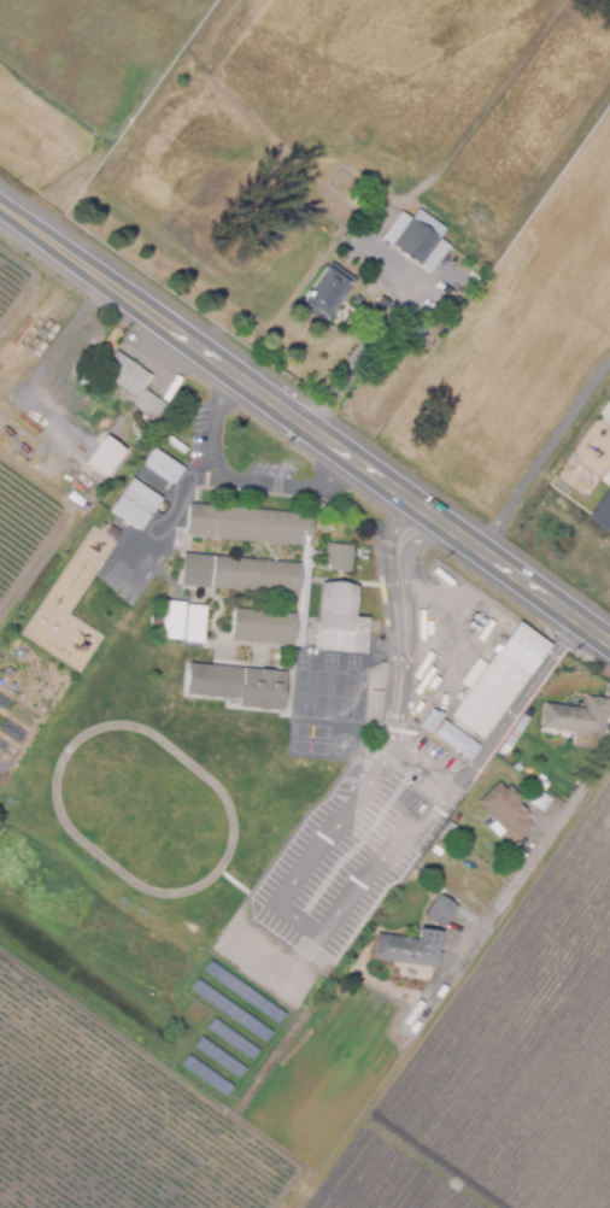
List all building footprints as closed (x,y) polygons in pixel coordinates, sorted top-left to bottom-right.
[(430,274),(382,239),(400,212),(411,218),(418,209),(447,229),(439,240),(448,247),(451,247),(430,274)] [(329,313),(307,299),(330,266),(342,275),(340,278),(350,286),(329,313)] [(380,319),(370,312),(382,295),(392,303),(380,319)] [(153,421),(142,414),(145,410),(134,403),(131,406),(121,399),(128,389),(95,368),(102,356),(110,360),(117,350),(153,375),(145,387),(168,403),(157,418),(154,417),(153,421)] [(104,476),(124,450),(104,435),(84,461),(104,476)] [(153,446),(183,467),(172,482),(141,462),(153,446)] [(161,497),(130,477),(108,510),(139,530),(161,497)] [(590,515),(609,486),(609,529),(590,515)] [(294,644),(231,639),(234,606),(294,612),(300,612),(301,594),(294,594),(180,584),(183,551),(294,562),(303,562),(305,545),(293,544),(189,534),(192,502),(293,511),(317,514),(313,549),(325,550),(327,541),(354,544),(352,570),(312,567),(305,645),(294,644)] [(369,653),(348,651),(350,632),(318,629),(323,581),(360,585),(358,615),(373,616),(369,653)] [(165,598),(184,600),(181,637),(162,635),(165,598)] [(203,641),(186,640),(188,603),(205,604),(203,641)] [(483,737),(452,713),(471,688),(462,681),(480,656),(488,663),(499,649),(499,650),(522,620),(553,644),(483,737)] [(188,661),(287,670),(283,708),(239,704),(239,697),(186,692),(188,661)] [(606,734),(544,727),(546,702),(587,706),(588,694),(609,697),(606,734)] [(547,788),(498,755),(535,697),(544,703),(511,753),(552,781),(547,788)] [(433,731),(423,725),(435,708),(444,714),(433,731)] [(463,760),(458,756),(461,751),(435,733),(446,717),(483,745),(473,760),(467,756),(463,760)] [(516,840),(480,799),(502,780),(508,787),(512,784),(523,794),(518,799),(521,802),(520,803),(529,815),(527,817),(534,825),(516,840)] [(545,810),(532,803),(540,788),(553,797),(545,810)] [(444,927),(426,913),(441,891),(461,905),(444,927)] [(442,967),(376,957),(380,932),(421,937),(422,928),(447,932),(442,967)]
